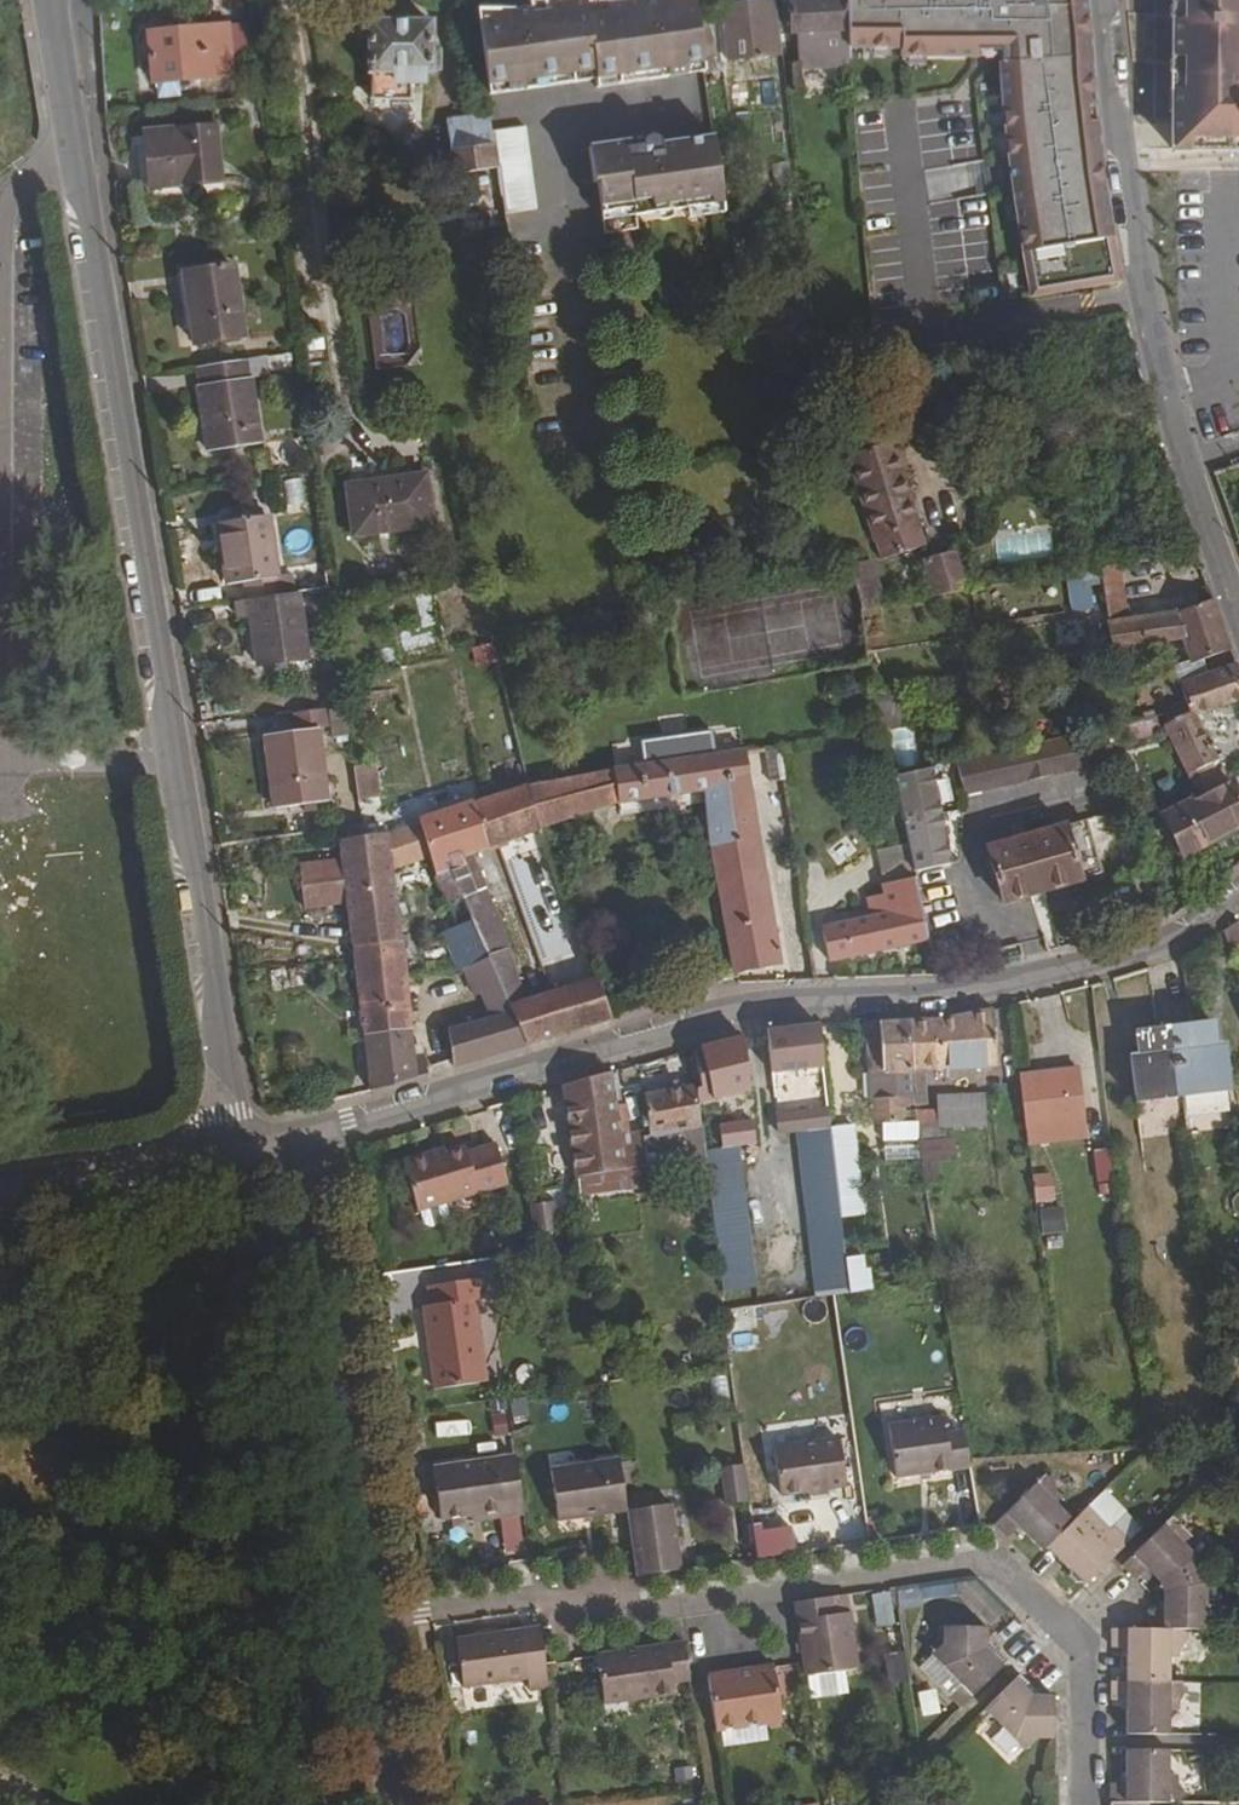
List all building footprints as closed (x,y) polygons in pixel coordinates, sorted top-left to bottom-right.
[(594,80),(596,88),(669,77),(660,14),(658,0),(644,0),(640,1),(642,3),(640,9),(624,11),(622,1),(546,1),(548,16),(532,16),(530,11),(529,9),(527,9),(522,10),(516,11),(514,11),(477,11),(488,95),(594,80)] [(707,72),(705,54),(700,10),(699,0),(658,0),(660,14),(669,77),(707,72)] [(794,2),(798,42),(854,38),(850,0),(817,0),(794,2)] [(855,46),(905,41),(906,50),(1007,38),(1015,177),(1026,300),(1115,285),(1096,171),(1088,27),(1085,0),(850,0),(854,38),(855,46)] [(1238,150),(1238,0),(1173,0),(1172,149),(1238,150)] [(546,1),(528,1),(532,16),(548,16),(546,1)] [(771,4),(724,8),(729,62),(776,57),(771,4)] [(716,9),(700,10),(705,54),(720,52),(716,9)] [(417,20),(356,19),(356,27),(347,27),(347,37),(357,37),(357,68),(361,69),(360,97),(400,98),(402,81),(414,81),(414,70),(428,70),(427,45),(417,43),(417,20)] [(229,21),(151,28),(157,81),(235,71),(229,21)] [(855,46),(854,38),(798,42),(800,67),(856,63),(855,46)] [(488,96),(473,99),(475,109),(445,111),(454,187),(499,182),(492,131),(488,96)] [(217,124),(144,131),(149,184),(222,177),(217,124)] [(503,214),(536,209),(525,127),(492,131),(499,182),(501,194),(503,214)] [(687,209),(723,204),(714,137),(677,142),(678,149),(662,152),(660,145),(660,144),(658,139),(653,137),(650,137),(643,139),(588,148),(593,183),(596,183),(604,234),(637,229),(635,216),(687,209)] [(501,194),(492,194),(495,222),(504,219),(503,214),(501,194)] [(687,209),(688,218),(723,213),(723,204),(687,209)] [(230,265),(182,272),(191,339),(239,332),(230,265)] [(243,357),(193,363),(205,447),(256,441),(243,357)] [(894,445),(849,458),(879,560),(923,544),(894,445)] [(386,484),(347,490),(353,537),(432,527),(425,477),(386,482),(386,484)] [(267,526),(261,489),(208,496),(213,533),(267,526)] [(274,572),(267,526),(213,533),(220,583),(243,580),(245,597),(249,597),(292,591),(289,571),(274,572)] [(956,554),(926,558),(931,598),(962,592),(956,554)] [(868,564),(847,568),(856,611),(889,605),(885,591),(874,592),(868,564)] [(914,567),(890,573),(895,592),(919,586),(914,567)] [(1112,567),(1080,572),(1082,580),(1094,578),(1103,639),(1093,641),(1094,652),(1154,643),(1160,656),(1171,652),(1167,641),(1178,639),(1187,664),(1225,651),(1217,631),(1212,617),(1207,602),(1168,613),(1157,616),(1120,620),(1112,567)] [(292,591),(249,597),(257,661),(308,654),(298,590),(292,591)] [(493,643),(471,648),(475,667),(497,662),(493,643)] [(1187,664),(1167,671),(1174,686),(1194,680),(1187,664)] [(1170,688),(1175,697),(1181,696),(1192,717),(1238,703),(1238,690),(1238,689),(1235,677),(1232,669),(1194,680),(1174,686),(1170,688)] [(324,704),(289,708),(291,725),(260,731),(270,801),(320,794),(310,723),(326,720),(324,704)] [(1163,711),(1159,714),(1164,725),(1159,727),(1194,799),(1224,786),(1221,780),(1192,717),(1179,719),(1174,710),(1171,708),(1167,708),(1163,711)] [(1125,723),(1127,741),(1156,736),(1154,718),(1125,723)] [(960,798),(1112,761),(1103,728),(951,764),(960,798)] [(720,759),(717,735),(646,747),(650,771),(720,759)] [(790,747),(777,749),(778,763),(792,761),(790,747)] [(650,771),(535,790),(546,822),(632,803),(635,809),(720,793),(718,853),(736,976),(785,967),(781,943),(755,753),(720,759),(650,771)] [(913,874),(951,867),(931,769),(895,778),(909,847),(913,874)] [(1157,815),(1175,855),(1238,828),(1238,819),(1224,786),(1194,799),(1157,815)] [(523,792),(488,802),(502,846),(548,829),(546,822),(535,790),(523,792)] [(488,802),(481,805),(492,848),(502,846),(488,802)] [(481,805),(424,821),(434,851),(442,874),(462,868),(470,891),(481,889),(470,856),(492,848),(481,805)] [(424,821),(402,828),(409,858),(434,851),(424,821)] [(1078,825),(982,851),(996,905),(1074,885),(1094,880),(1078,825)] [(402,828),(392,831),(395,861),(409,858),(402,828)] [(362,835),(336,838),(339,862),(343,906),(346,922),(400,918),(395,861),(392,831),(362,835)] [(339,862),(308,866),(312,908),(343,906),(339,862)] [(462,868),(442,874),(452,906),(458,905),(462,917),(477,912),(470,891),(462,868)] [(896,910),(816,924),(825,961),(926,942),(914,880),(905,881),(904,872),(890,875),(896,910)] [(491,954),(510,949),(498,915),(481,889),(470,891),(477,912),(483,929),(491,954)] [(400,918),(346,922),(348,943),(402,939),(400,918)] [(462,936),(480,992),(501,986),(491,954),(483,929),(462,936)] [(402,939),(348,943),(349,955),(355,1006),(382,1004),(382,977),(404,974),(402,939)] [(792,942),(781,943),(785,967),(796,965),(792,942)] [(510,949),(491,954),(501,986),(512,1018),(527,1015),(522,1003),(518,982),(510,949)] [(382,1004),(355,1006),(365,1091),(421,1076),(420,1054),(411,1054),(404,974),(382,977),(382,1004)] [(549,995),(544,997),(548,1006),(548,1010),(550,1014),(546,1041),(613,1022),(599,980),(549,995)] [(488,1018),(443,1033),(445,1070),(522,1048),(512,1018),(501,986),(480,992),(488,1018)] [(544,997),(522,1003),(527,1015),(512,1018),(522,1048),(546,1041),(550,1014),(548,1010),(548,1006),(544,997)] [(934,1023),(903,1025),(908,1071),(985,1068),(992,1067),(985,1012),(934,1023)] [(1208,1020),(1168,1025),(1176,1087),(1222,1082),(1216,1038),(1210,1039),(1208,1020)] [(903,1025),(867,1026),(861,1045),(866,1073),(908,1071),(903,1025)] [(1168,1025),(1130,1029),(1133,1049),(1125,1051),(1131,1093),(1176,1087),(1168,1025)] [(814,1027),(763,1035),(769,1077),(820,1069),(814,1027)] [(868,1101),(900,1100),(911,1099),(908,1071),(866,1073),(868,1101)] [(1070,1073),(1012,1080),(1021,1150),(1079,1143),(1070,1073)] [(605,1076),(560,1089),(573,1174),(614,1169),(617,1169),(612,1133),(609,1107),(605,1076)] [(689,1088),(633,1099),(637,1128),(642,1127),(642,1131),(622,1132),(612,1133),(617,1169),(647,1166),(647,1155),(675,1152),(673,1133),(695,1131),(690,1091),(689,1088)] [(723,1088),(690,1091),(695,1131),(710,1246),(743,1243),(723,1088)] [(936,1112),(913,1113),(914,1124),(916,1139),(946,1137),(945,1123),(987,1121),(985,1093),(935,1096),(936,1112)] [(900,1100),(868,1101),(868,1126),(902,1125),(900,1100)] [(621,1107),(609,1107),(612,1133),(622,1132),(621,1107)] [(777,1138),(790,1136),(801,1234),(838,1231),(836,1221),(833,1194),(826,1130),(824,1113),(774,1118),(777,1138)] [(851,1128),(826,1130),(833,1194),(859,1192),(851,1128)] [(936,1160),(954,1160),(954,1140),(921,1140),(921,1183),(937,1183),(936,1160)] [(509,1183),(496,1143),(467,1151),(466,1146),(446,1152),(435,1156),(433,1151),(404,1160),(419,1210),(509,1183)] [(445,1148),(433,1151),(435,1156),(446,1152),(445,1148)] [(1107,1150),(1090,1152),(1095,1183),(1111,1182),(1107,1150)] [(614,1169),(573,1174),(576,1195),(617,1190),(614,1169)] [(1053,1173),(1031,1176),(1035,1203),(1056,1200),(1053,1173)] [(859,1192),(833,1194),(836,1221),(861,1218),(859,1192)] [(1061,1207),(1038,1209),(1040,1234),(1063,1232),(1061,1207)] [(844,1261),(850,1293),(874,1289),(868,1256),(844,1261)] [(435,1390),(486,1382),(474,1299),(481,1299),(479,1280),(427,1287),(430,1306),(422,1307),(435,1390)] [(1147,1327),(1135,1328),(1138,1351),(1150,1350),(1147,1327)] [(943,1417),(887,1427),(896,1478),(970,1467),(964,1431),(946,1434),(943,1417)] [(838,1440),(773,1449),(780,1495),(826,1487),(825,1481),(844,1479),(838,1440)] [(514,1456),(432,1468),(440,1519),(470,1515),(498,1511),(499,1517),(523,1513),(514,1456)] [(724,1496),(748,1493),(743,1457),(719,1461),(724,1496)] [(618,1459),(550,1469),(557,1520),(626,1511),(618,1459)] [(1046,1478),(1043,1475),(993,1524),(1007,1538),(1018,1527),(1041,1551),(1046,1547),(1072,1522),(1054,1503),(1060,1497),(1056,1491),(1052,1476),(1046,1478)] [(671,1504),(626,1511),(631,1546),(636,1577),(681,1570),(671,1504)] [(1080,1583),(1084,1586),(1124,1546),(1121,1542),(1125,1539),(1112,1526),(1108,1530),(1086,1507),(1072,1522),(1046,1547),(1068,1570),(1068,1576),(1075,1583),(1080,1583)] [(1190,1536),(1171,1516),(1122,1565),(1135,1579),(1146,1569),(1159,1581),(1161,1587),(1161,1586),(1200,1570),(1197,1563),(1198,1561),(1182,1544),(1190,1536)] [(790,1527),(753,1528),(754,1552),(791,1551),(790,1527)] [(1148,1610),(1148,1629),(1181,1630),(1217,1630),(1217,1603),(1205,1602),(1205,1579),(1203,1578),(1200,1570),(1161,1586),(1163,1591),(1163,1610),(1148,1610)] [(981,1581),(968,1593),(1000,1626),(1012,1613),(981,1581)] [(872,1591),(876,1622),(895,1619),(891,1589),(872,1591)] [(830,1597),(794,1602),(804,1676),(857,1669),(848,1613),(846,1595),(830,1597)] [(539,1627),(455,1640),(462,1687),(527,1678),(528,1690),(548,1687),(539,1627)] [(1006,1662),(993,1648),(985,1640),(985,1627),(943,1627),(942,1644),(931,1655),(960,1684),(949,1695),(960,1707),(972,1696),(1006,1662)] [(1181,1630),(1148,1629),(1111,1629),(1111,1648),(1127,1648),(1126,1681),(1168,1682),(1168,1657),(1178,1657),(1178,1649),(1187,1635),(1181,1633),(1181,1630)] [(902,1635),(879,1638),(886,1688),(908,1685),(902,1635)] [(684,1643),(597,1655),(604,1703),(673,1693),(671,1681),(689,1679),(684,1643)] [(960,1684),(931,1655),(920,1666),(949,1695),(960,1684)] [(773,1667),(707,1676),(715,1730),(781,1720),(773,1667)] [(1028,1692),(1032,1688),(1018,1675),(984,1709),(1024,1750),(1036,1738),(1053,1739),(1053,1697),(1040,1696),(1035,1701),(1028,1692)] [(1181,1686),(1181,1682),(1168,1682),(1126,1681),(1111,1681),(1111,1700),(1126,1700),(1126,1735),(1168,1735),(1168,1709),(1177,1709),(1178,1702),(1186,1689),(1181,1686)] [(916,1709),(933,1715),(942,1692),(925,1686),(916,1709)] [(1035,1701),(1040,1696),(1032,1688),(1028,1692),(1035,1701)] [(1110,1784),(1110,1803),(1148,1803),(1180,1803),(1180,1800),(1185,1797),(1177,1783),(1177,1776),(1167,1776),(1168,1750),(1126,1749),(1125,1784),(1110,1784)]
